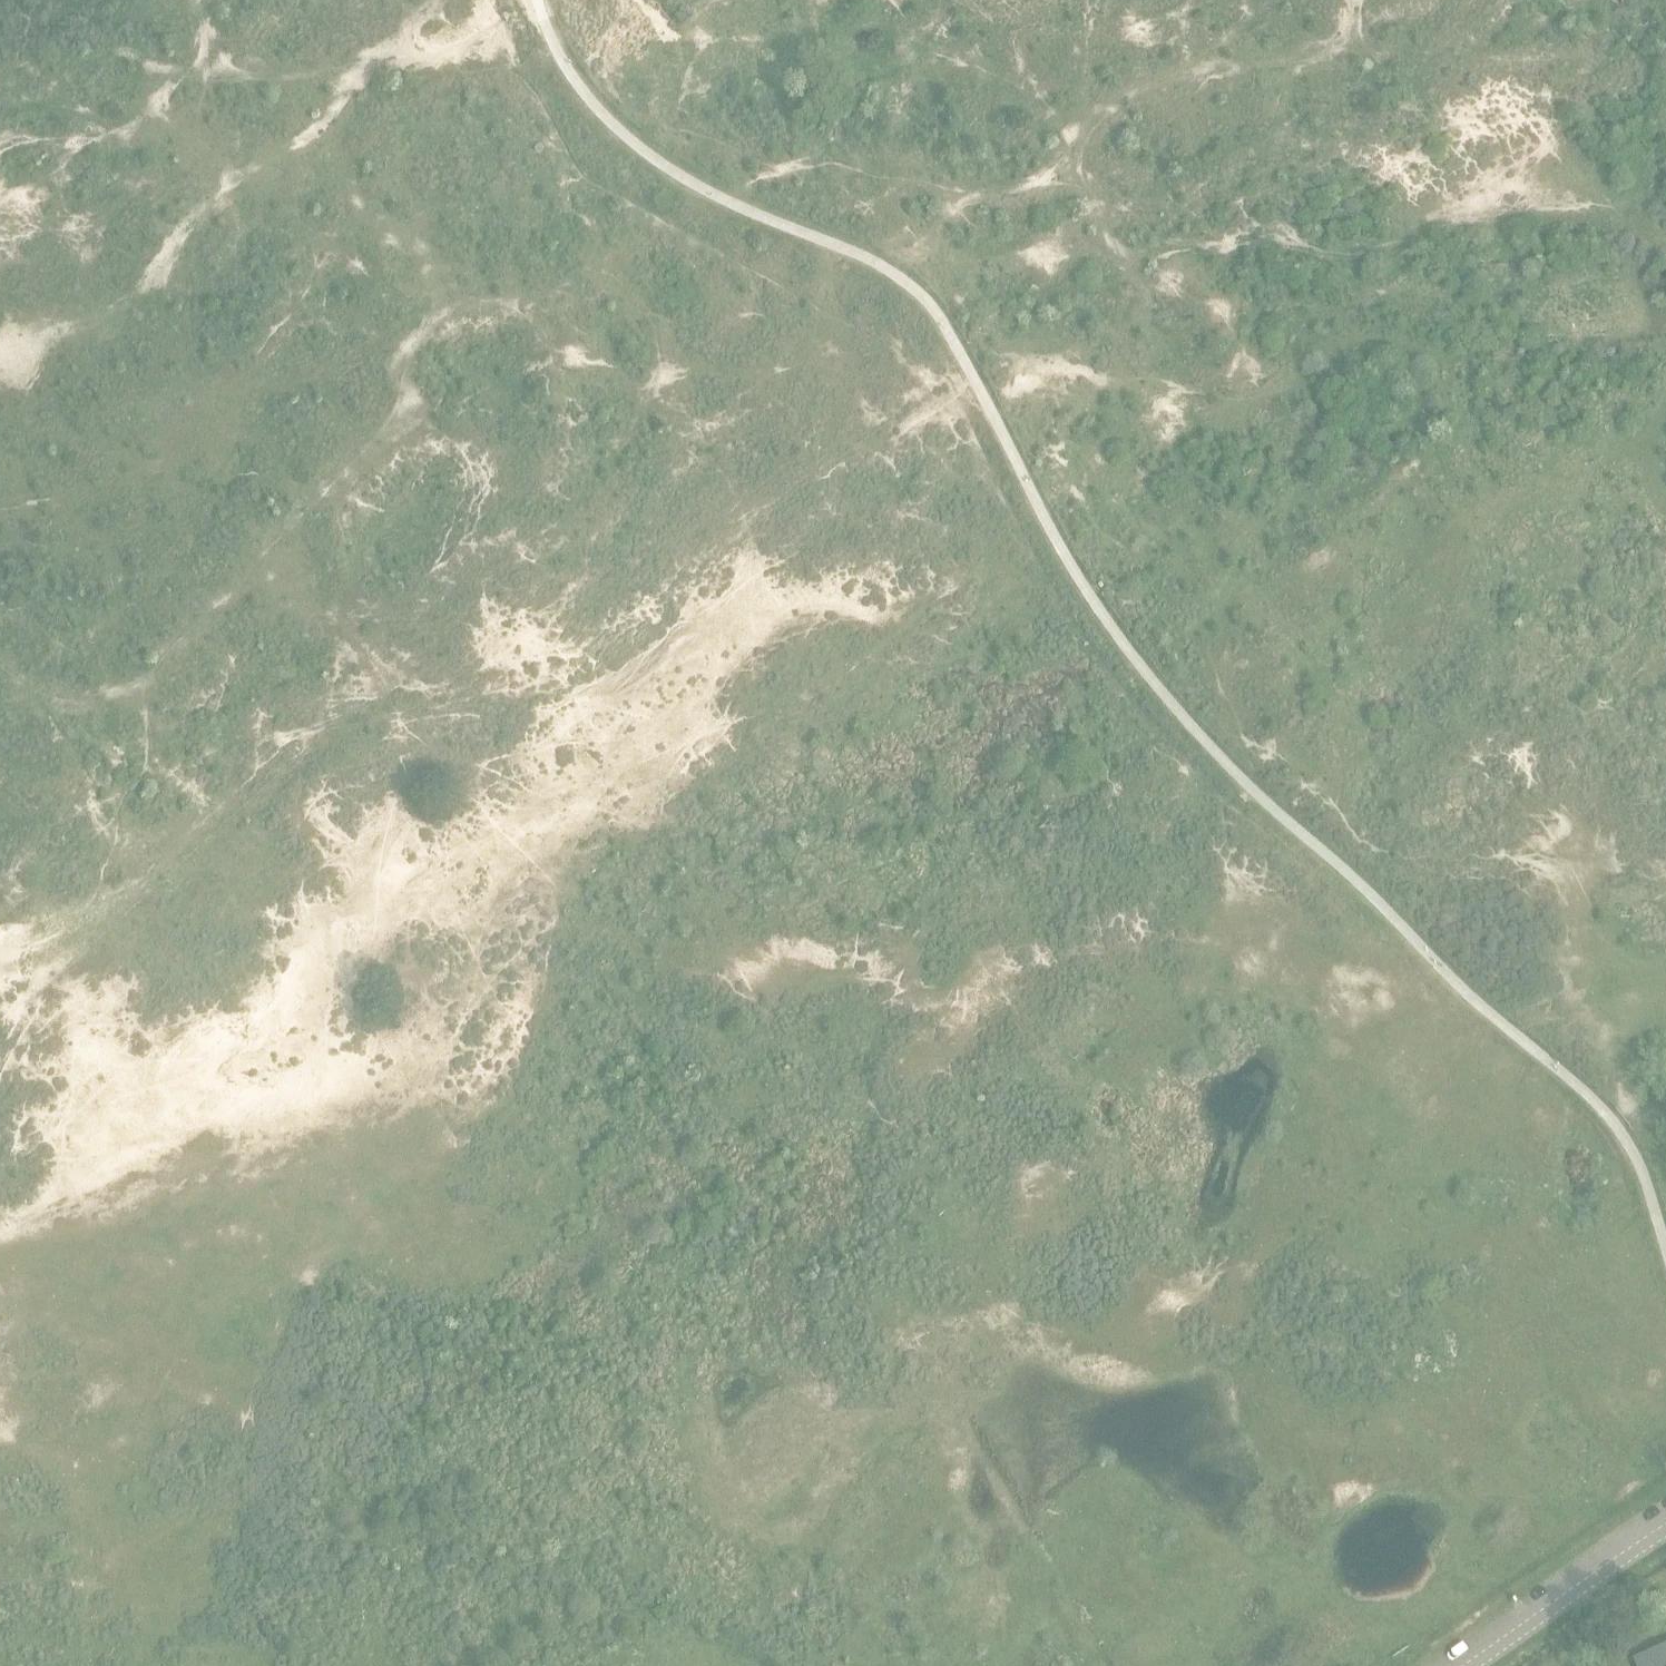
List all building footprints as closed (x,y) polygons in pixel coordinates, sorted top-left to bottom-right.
[(1634,1659),(1637,1665),(1665,1665),(1665,1646),(1634,1659)]
